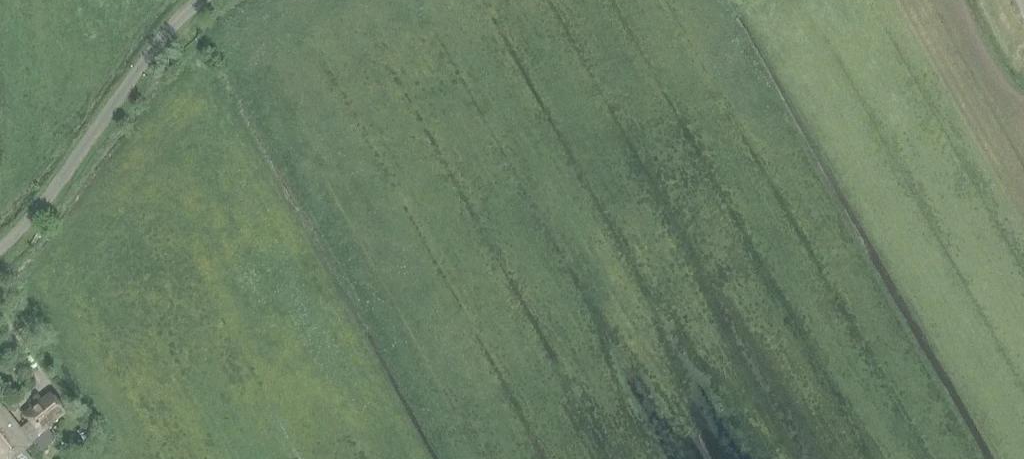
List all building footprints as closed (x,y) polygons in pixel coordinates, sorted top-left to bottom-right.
[(65,414),(52,397),(27,416),(32,423),(19,432),(0,408),(0,458),(16,458),(31,446),(54,428),(51,425),(65,414)] [(85,426),(78,431),(85,441),(92,435),(85,426)]
